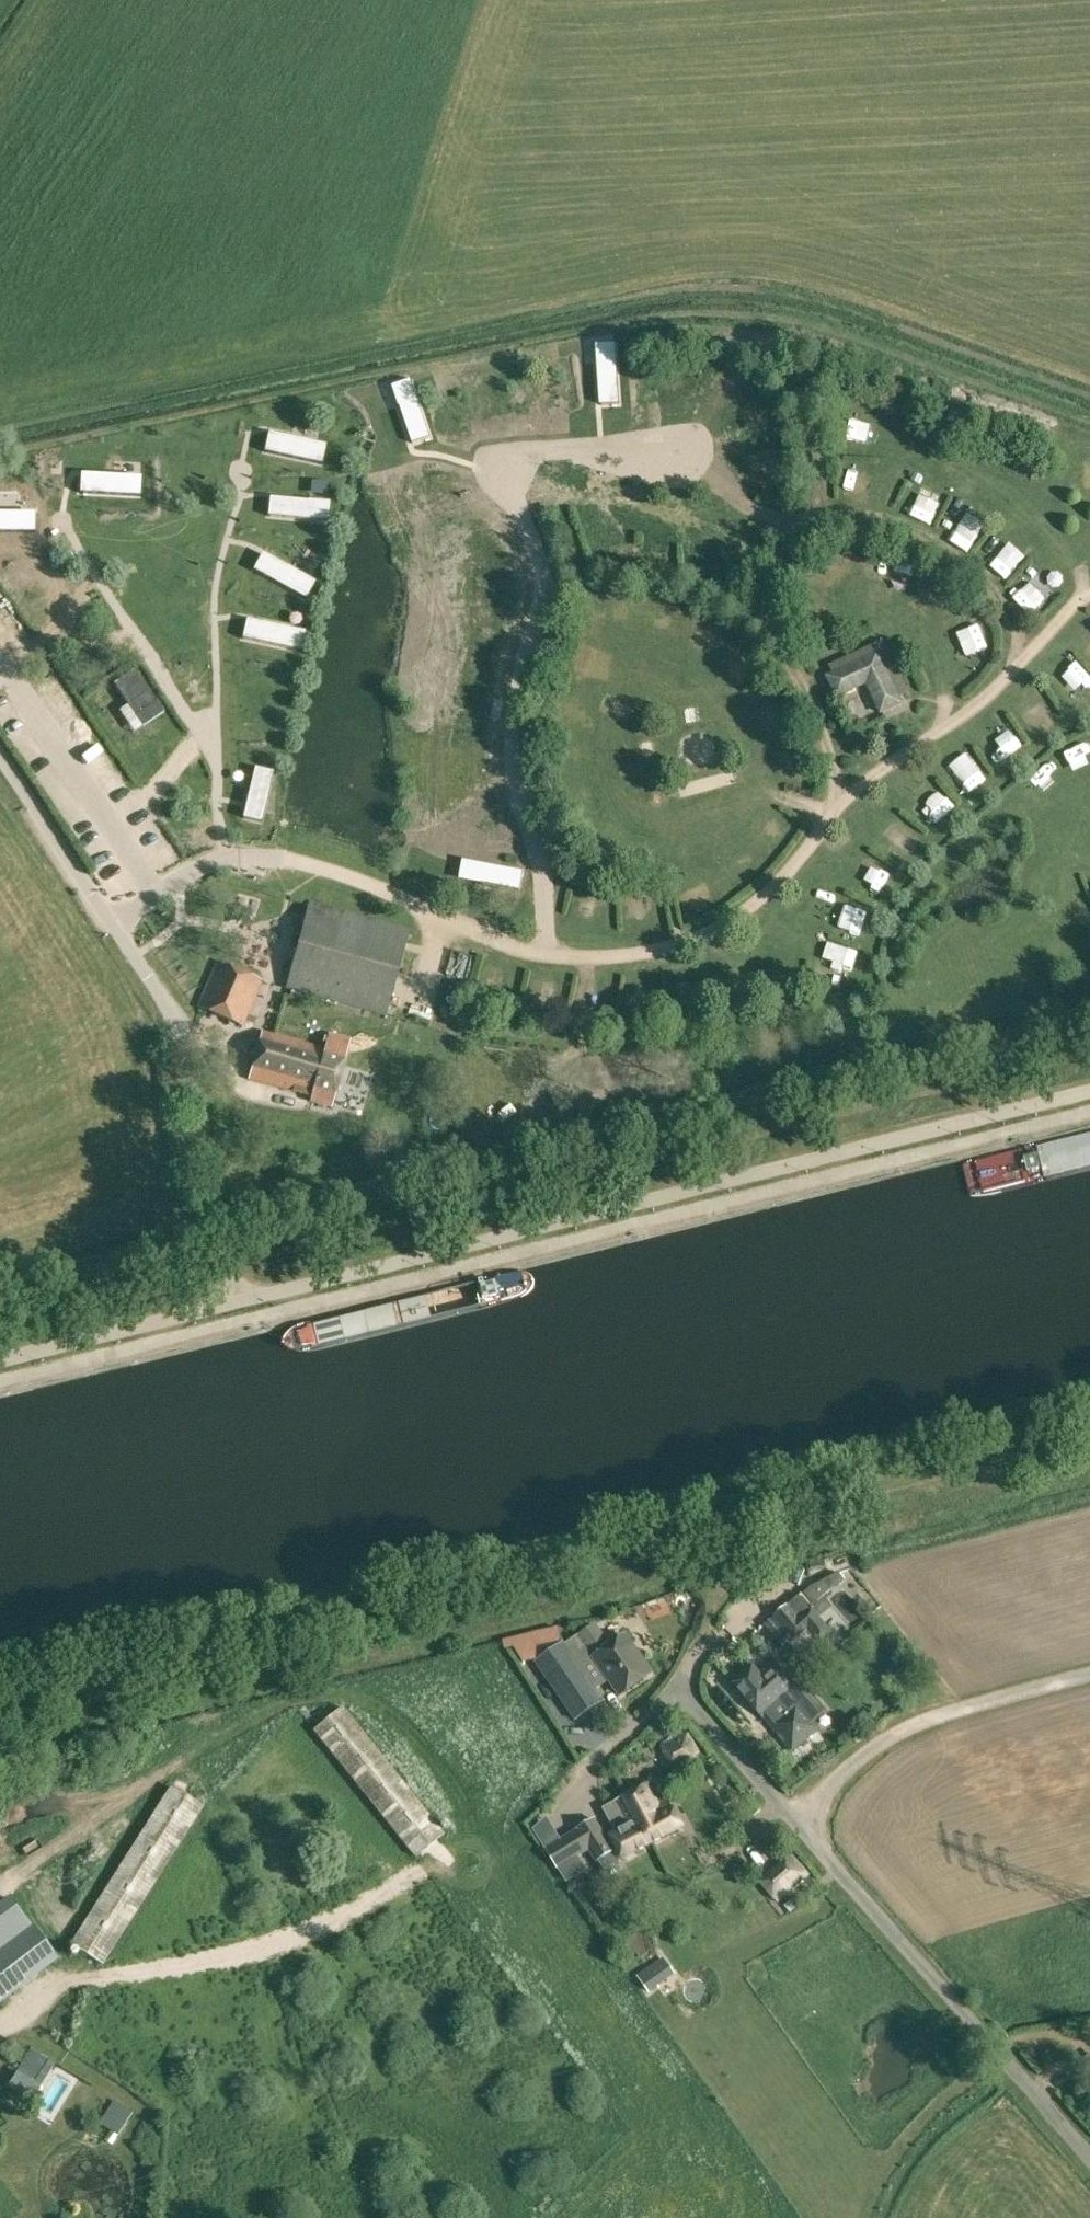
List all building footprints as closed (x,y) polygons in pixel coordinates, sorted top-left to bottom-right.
[(596,346),(599,403),(617,402),(613,344),(596,346)] [(426,437),(407,383),(392,388),(411,442),(426,437)] [(856,442),(878,452),(892,421),(870,411),(856,442)] [(268,436),(265,452),(320,464),(324,448),(268,436)] [(81,475),(80,493),(139,496),(140,478),(81,475)] [(937,519),(942,496),(918,491),(913,514),(937,519)] [(270,500),(268,516),(326,522),(328,505),(270,500)] [(958,515),(946,535),(966,547),(978,527),(958,515)] [(992,561),(1001,571),(1017,556),(1007,546),(992,561)] [(262,556),(254,571),(303,599),(312,584),(262,556)] [(938,608),(945,600),(928,585),(921,593),(938,608)] [(980,613),(961,627),(977,648),(995,635),(980,613)] [(247,622),(243,639),(300,651),(303,634),(247,622)] [(867,683),(881,713),(901,703),(877,654),(828,677),(837,697),(867,683)] [(114,686),(144,729),(164,714),(135,672),(114,686)] [(1069,708),(1089,697),(1076,674),(1056,685),(1069,708)] [(1057,788),(1076,778),(1066,757),(1046,766),(1057,788)] [(242,818),(258,822),(270,774),(253,770),(242,818)] [(506,869),(504,880),(523,885),(525,873),(506,869)] [(749,893),(759,886),(747,869),(737,875),(749,893)] [(873,875),(862,884),(880,904),(890,895),(873,875)] [(531,879),(531,899),(547,899),(547,879),(531,879)] [(574,917),(591,925),(600,906),(582,898),(574,917)] [(630,921),(650,920),(649,899),(629,900),(630,921)] [(285,989),(385,1017),(410,929),(311,903),(285,989)] [(854,916),(845,938),(865,946),(874,924),(854,916)] [(199,1006),(242,1025),(261,982),(218,963),(199,1006)] [(488,971),(486,985),(504,986),(505,972),(488,971)] [(542,983),(535,1000),(546,1004),(552,987),(542,983)] [(728,983),(729,1006),(739,1005),(738,983),(728,983)] [(310,1102),(330,1107),(349,1040),(329,1034),(325,1049),(262,1032),(249,1079),(311,1096),(310,1102)] [(764,1624),(782,1645),(791,1638),(794,1642),(807,1630),(819,1644),(832,1633),(815,1612),(829,1601),(827,1599),(833,1594),(831,1591),(845,1580),(839,1573),(815,1585),(805,1593),(814,1603),(810,1606),(800,1594),(764,1624)] [(844,1611),(864,1622),(870,1609),(850,1599),(844,1611)] [(534,1662),(575,1721),(605,1700),(596,1688),(610,1678),(621,1694),(650,1674),(625,1637),(597,1657),(581,1634),(566,1644),(564,1642),(558,1628),(503,1641),(504,1648),(530,1643),(537,1661),(534,1662)] [(769,1725),(792,1752),(820,1728),(797,1701),(792,1706),(786,1699),(799,1688),(774,1660),(759,1672),(754,1667),(734,1684),(764,1718),(768,1715),(774,1721),(769,1725)] [(818,1693),(807,1702),(819,1715),(829,1706),(818,1693)] [(312,1731),(414,1858),(444,1834),(342,1707),(312,1731)] [(662,1745),(673,1767),(701,1752),(699,1749),(689,1731),(669,1741),(662,1745)] [(612,1836),(625,1859),(683,1827),(667,1798),(662,1801),(652,1783),(609,1806),(622,1831),(612,1836)] [(70,1944),(102,1965),(102,1966),(203,1807),(170,1786),(70,1944)] [(544,1848),(558,1871),(589,1851),(596,1863),(599,1861),(605,1871),(619,1862),(613,1852),(616,1850),(595,1818),(544,1848)] [(758,1882),(778,1904),(807,1878),(787,1855),(758,1882)] [(59,1958),(32,1924),(26,1928),(18,1918),(11,1924),(19,1933),(0,1947),(0,2004),(59,1958)] [(54,2064),(31,2050),(18,2072),(40,2086),(54,2064)] [(40,2086),(18,2072),(8,2086),(31,2101),(40,2086)] [(100,2124),(118,2134),(132,2111),(114,2101),(100,2124)]
